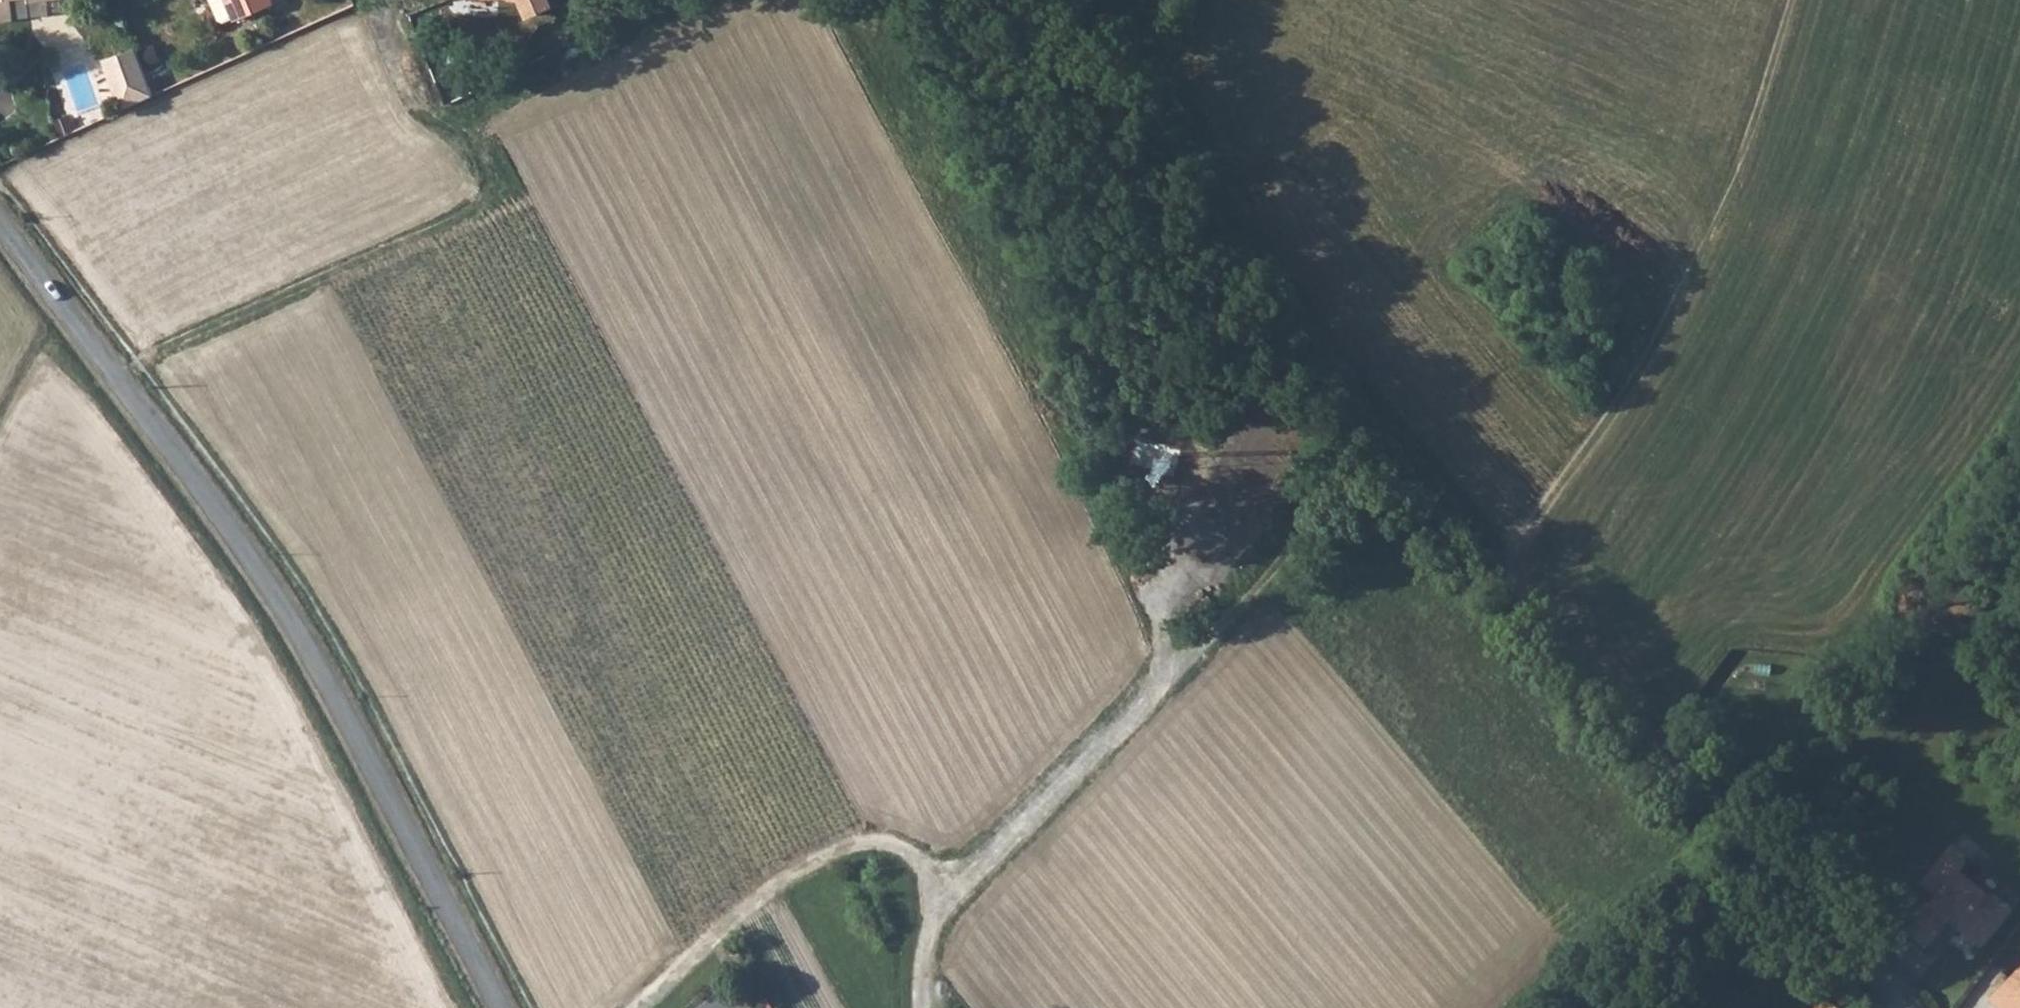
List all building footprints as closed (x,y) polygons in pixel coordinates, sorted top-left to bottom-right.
[(14,18),(12,0),(0,0),(0,20),(14,18)] [(224,22),(235,17),(227,0),(211,0),(218,19),(224,22)] [(235,17),(236,19),(274,3),(272,0),(227,0),(235,17)] [(528,0),(527,11),(546,12),(546,0),(524,0),(528,0)] [(154,96),(136,48),(104,60),(121,111),(154,96)] [(1980,944),(2011,904),(1993,890),(1986,891),(1956,868),(1929,903),(1924,899),(1903,928),(1926,946),(1947,919),(1950,915),(1960,923),(1957,927),(1980,944)] [(1960,923),(1950,915),(1947,919),(1957,927),(1960,923)] [(2010,977),(2019,987),(2019,966),(2010,977)] [(2010,977),(1989,999),(1998,1007),(2007,1007),(2019,995),(2019,987),(2010,977)] [(2007,1007),(2019,1007),(2019,995),(2007,1007)]
